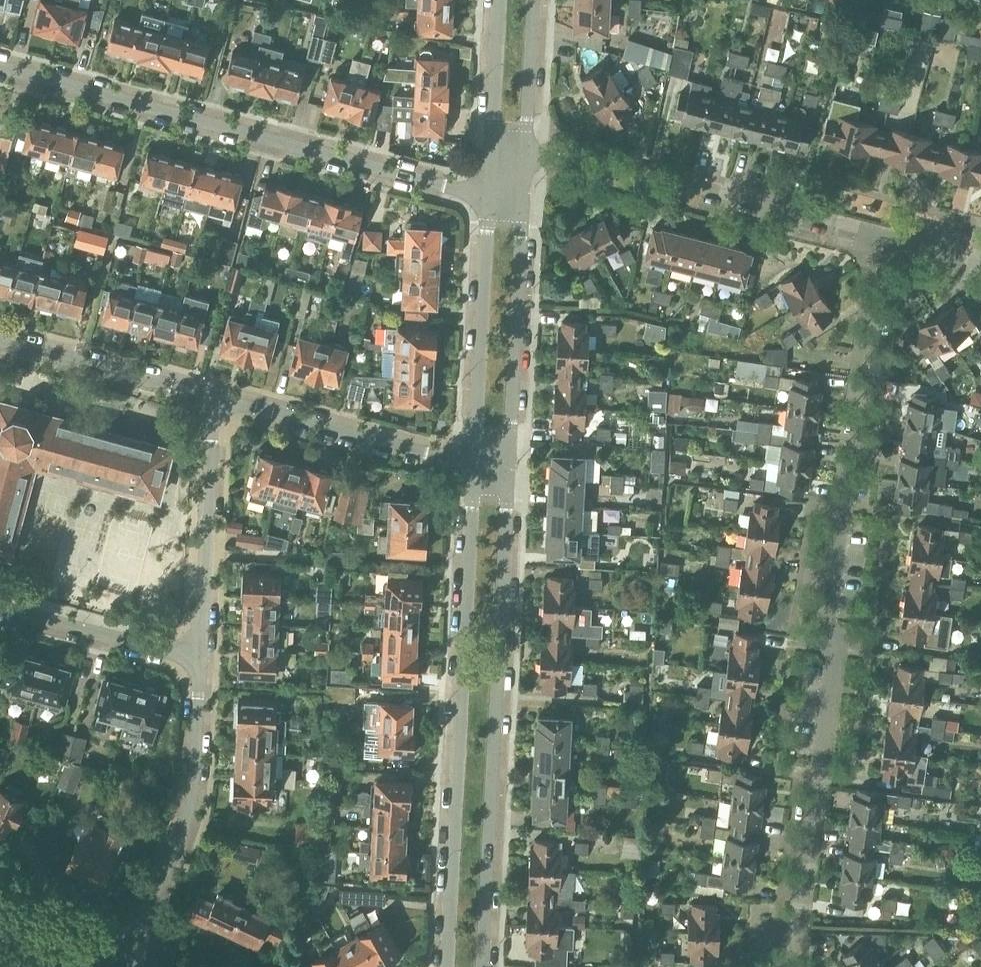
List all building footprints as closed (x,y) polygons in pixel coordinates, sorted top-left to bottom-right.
[(65,6),(41,0),(33,30),(56,37),(65,6)] [(65,6),(56,37),(79,43),(87,12),(78,10),(80,0),(66,0),(65,6)] [(406,6),(409,6),(420,6),(452,8),(452,0),(406,0),(406,6)] [(842,4),(840,16),(859,20),(862,8),(864,1),(860,0),(844,0),(842,4)] [(885,1),(883,12),(881,24),(900,28),(905,5),(885,1)] [(397,5),(397,14),(408,14),(409,6),(406,6),(397,5)] [(609,6),(576,5),(575,30),(608,32),(609,6)] [(420,6),(418,31),(451,33),(451,30),(453,27),(453,22),(451,20),(452,8),(420,6)] [(628,16),(640,17),(640,19),(679,23),(680,12),(641,7),(629,7),(628,16)] [(862,8),(859,20),(881,24),(883,12),(862,8)] [(142,12),(138,26),(130,56),(141,59),(143,62),(148,63),(151,62),(154,63),(162,33),(166,18),(142,12)] [(941,15),(925,12),(921,31),(936,35),(941,15)] [(307,58),(320,61),(326,38),(323,37),(329,17),(316,14),(314,23),(316,23),(307,58)] [(819,17),(811,15),(807,33),(815,35),(819,17)] [(166,18),(162,33),(154,63),(157,64),(159,66),(164,68),(166,66),(177,69),(185,39),(189,25),(166,18)] [(116,55),(120,53),(130,56),(138,26),(115,20),(107,50),(110,51),(112,53),(116,55)] [(848,37),(875,44),(878,31),(851,25),(848,37)] [(673,46),(675,37),(677,28),(670,26),(664,50),(628,38),(622,57),(628,59),(649,63),(669,68),(674,46),(673,46)] [(251,43),(260,45),(264,33),(254,31),(251,43)] [(956,42),(975,46),(977,37),(958,32),(956,42)] [(272,35),(264,33),(260,45),(269,47),(272,35)] [(690,40),(675,37),(673,46),(674,46),(669,68),(667,74),(687,78),(693,50),(687,49),(690,40)] [(337,41),(326,38),(320,61),(331,64),(337,41)] [(903,58),(914,61),(918,41),(908,38),(903,58)] [(210,45),(185,39),(177,69),(189,72),(190,75),(195,76),(198,75),(202,76),(210,45)] [(260,45),(257,58),(249,88),(273,95),(281,64),(280,64),(283,56),(284,51),(269,47),(260,45)] [(415,82),(447,84),(448,75),(451,69),(451,65),(449,59),(433,58),(433,53),(429,50),(423,49),(420,52),(419,57),(416,57),(415,82)] [(249,88),(257,58),(232,51),(224,82),(249,88)] [(737,66),(740,53),(730,51),(726,64),(737,66)] [(370,63),(372,55),(364,53),(362,61),(370,63)] [(737,66),(747,69),(750,55),(740,53),(737,66)] [(281,64),(273,95),(296,101),(306,62),(283,56),(280,64),(281,64)] [(778,62),(774,76),(784,78),(788,60),(779,58),(778,62)] [(648,65),(649,63),(628,59),(630,61),(636,71),(641,79),(653,72),(648,65)] [(767,60),(764,73),(774,76),(778,62),(767,60)] [(630,61),(626,64),(631,73),(636,71),(630,61)] [(607,74),(602,67),(581,80),(586,87),(583,89),(594,106),(621,89),(610,72),(607,74)] [(658,81),(653,72),(641,79),(646,88),(658,81)] [(331,78),(323,109),(348,115),(356,84),(359,75),(350,73),(347,82),(331,78)] [(359,75),(356,84),(348,115),(372,122),(380,91),(364,87),(367,77),(359,75)] [(717,99),(710,97),(702,126),(721,131),(734,78),(723,75),(717,99)] [(743,80),(734,78),(721,131),(740,136),(747,106),(737,104),(743,80)] [(712,85),(693,80),(689,96),(681,94),(676,116),(684,118),(683,121),(702,126),(710,97),(712,85)] [(447,85),(447,84),(415,82),(414,96),(394,95),(394,105),(396,105),(414,105),(446,107),(446,99),(450,94),(450,89),(447,85)] [(740,136),(759,141),(772,88),(761,85),(755,108),(747,106),(740,136)] [(775,113),(781,90),(772,88),(759,141),(778,145),(785,116),(775,113)] [(896,88),(894,97),(902,99),(904,90),(896,88)] [(632,107),(621,89),(594,106),(605,124),(607,122),(612,129),(633,116),(629,109),(632,107)] [(819,95),(805,92),(803,103),(817,106),(819,95)] [(878,108),(888,111),(891,98),(881,95),(878,108)] [(891,98),(888,111),(898,113),(901,100),(891,98)] [(946,111),(942,125),(953,127),(958,105),(949,103),(947,111),(946,111)] [(447,124),(445,120),(446,107),(414,105),(396,105),(394,105),(381,104),(375,128),(391,130),(392,120),(413,121),(412,133),(415,133),(415,137),(419,141),(425,141),(429,137),(429,134),(445,135),(445,131),(447,128),(447,124)] [(789,117),(785,116),(778,145),(797,150),(798,147),(806,149),(812,127),(803,125),(804,121),(804,120),(806,110),(804,107),(796,105),(791,108),(789,117)] [(936,109),(933,122),(942,125),(946,111),(945,111),(946,107),(940,105),(939,109),(936,109)] [(4,113),(0,130),(0,135),(12,138),(18,117),(4,113)] [(849,151),(856,121),(838,116),(837,120),(829,117),(823,141),(832,143),(831,147),(849,151)] [(46,157),(54,127),(50,126),(51,124),(43,122),(42,124),(30,120),(29,127),(17,124),(8,160),(5,171),(21,175),(27,152),(46,157)] [(876,126),(856,121),(849,151),(868,156),(869,152),(877,154),(883,131),(875,129),(876,126)] [(58,128),(54,127),(46,157),(69,164),(78,133),(66,130),(66,129),(58,127),(58,128)] [(883,131),(877,154),(886,157),(885,160),(904,165),(911,135),(893,130),(892,133),(883,131)] [(93,170),(101,140),(97,139),(95,136),(92,136),(90,136),(78,133),(69,164),(67,174),(76,176),(79,166),(93,170)] [(932,140),(911,135),(904,165),(924,170),(925,167),(931,168),(937,145),(931,144),(932,140)] [(105,141),(101,140),(93,170),(117,177),(120,165),(121,165),(123,159),(122,159),(125,146),(113,143),(111,141),(108,140),(105,141)] [(937,145),(931,168),(942,171),(941,174),(958,178),(965,148),(948,144),(947,148),(937,145)] [(965,148),(958,178),(979,184),(980,180),(980,181),(980,152),(965,148)] [(141,183),(164,189),(172,158),(169,157),(167,156),(166,155),(164,155),(162,154),(160,155),(149,152),(141,183)] [(172,158),(164,189),(160,201),(184,208),(188,196),(196,165),(185,162),(183,160),(180,159),(177,159),(175,159),(172,158)] [(206,168),(196,165),(188,196),(211,202),(220,171),(215,170),(214,169),(213,168),(211,167),(209,167),(206,168)] [(244,178),(220,171),(211,202),(208,214),(233,220),(244,178)] [(270,218),(282,221),(283,221),(291,191),(288,190),(286,187),(280,185),(277,187),(266,184),(264,193),(254,196),(247,224),(263,229),(268,226),(270,218)] [(283,221),(282,221),(279,231),(296,236),(298,226),(306,228),(307,228),(315,197),(304,194),(302,191),(296,190),(293,191),(291,191),(283,221)] [(307,228),(306,228),(303,236),(328,243),(330,234),(331,235),(340,204),(336,203),(334,200),(329,198),(325,200),(315,197),(307,228)] [(33,210),(45,213),(47,205),(35,202),(33,210)] [(341,204),(340,204),(331,235),(345,238),(340,255),(350,258),(364,210),(352,207),(350,204),(344,202),(341,204)] [(68,220),(80,224),(83,213),(81,212),(82,211),(71,208),(68,220)] [(83,213),(80,224),(92,227),(95,216),(83,213)] [(586,228),(601,256),(619,247),(617,243),(625,239),(613,218),(606,222),(604,219),(586,228)] [(407,253),(439,255),(441,229),(427,229),(427,222),(417,219),(409,221),(408,240),(389,240),(388,253),(397,253),(407,253)] [(133,225),(117,221),(114,233),(130,237),(133,225)] [(583,266),(601,256),(586,228),(568,238),(570,241),(562,245),(573,266),(581,262),(583,266)] [(670,265),(678,232),(662,228),(662,230),(653,228),(645,258),(670,265)] [(90,233),(80,231),(76,243),(87,246),(90,233)] [(380,248),(381,232),(365,231),(364,247),(380,248)] [(695,271),(703,238),(678,232),(670,265),(695,271)] [(161,245),(173,249),(176,239),(164,236),(161,245)] [(223,237),(216,260),(232,264),(238,241),(223,237)] [(719,277),(727,245),(703,238),(695,271),(719,277)] [(176,239),(173,249),(185,252),(188,242),(176,239)] [(144,260),(148,247),(137,244),(133,261),(144,264),(145,261),(144,260)] [(727,245),(719,277),(744,283),(751,253),(743,250),(744,249),(727,245)] [(144,260),(145,261),(168,266),(171,253),(148,247),(144,260)] [(630,248),(620,253),(626,265),(636,260),(630,248)] [(173,250),(169,264),(179,266),(183,252),(173,250)] [(240,251),(237,262),(256,267),(258,257),(240,251)] [(395,277),(398,278),(406,278),(438,280),(439,255),(407,253),(397,253),(396,269),(395,277)] [(355,258),(351,274),(364,277),(368,261),(355,258)] [(5,298),(6,296),(8,296),(16,266),(0,262),(0,297),(5,298)] [(16,266),(8,296),(11,297),(10,299),(21,302),(21,300),(32,303),(40,272),(16,266)] [(244,269),(233,267),(227,288),(239,291),(244,269)] [(284,279),(293,281),(293,280),(296,269),(287,267),(284,279)] [(767,291),(762,294),(769,271),(759,268),(752,292),(761,294),(755,298),(762,308),(773,300),(767,291)] [(296,269),(293,280),(293,281),(308,284),(311,273),(296,269)] [(793,309),(820,292),(809,275),(806,277),(801,269),(780,282),(785,290),(782,292),(793,309)] [(53,308),(55,309),(64,278),(40,272),(32,303),(42,305),(42,308),(52,311),(53,308)] [(276,278),(266,276),(264,284),(274,286),(276,278)] [(581,281),(587,293),(597,288),(591,276),(581,281)] [(398,278),(395,277),(386,277),(386,286),(396,288),(398,278)] [(88,285),(64,278),(55,309),(58,310),(57,312),(68,315),(69,313),(80,315),(83,302),(84,303),(85,297),(84,297),(88,285)] [(436,305),(438,280),(406,278),(404,303),(399,303),(398,317),(406,318),(428,319),(429,305),(436,305)] [(126,328),(134,297),(137,285),(121,281),(118,293),(111,291),(107,303),(106,303),(105,308),(106,308),(102,321),(115,325),(117,327),(120,328),(122,327),(126,328)] [(134,297),(126,328),(130,329),(129,330),(138,333),(139,331),(150,334),(158,304),(150,301),(154,286),(138,282),(137,285),(134,297)] [(302,287),(298,300),(309,303),(312,289),(302,287)] [(660,303),(663,291),(655,289),(652,301),(660,303)] [(244,360),(262,292),(256,291),(254,299),(252,298),(249,310),(247,311),(245,322),(229,318),(220,352),(222,353),(223,355),(232,358),(234,356),(235,356),(234,357),(244,360)] [(672,293),(663,291),(660,303),(669,306),(672,293)] [(262,292),(244,360),(254,362),(254,361),(256,362),(257,364),(262,365),(265,364),(268,365),(280,319),(265,315),(270,295),(262,292)] [(820,292),(793,309),(804,326),(799,330),(804,337),(832,319),(828,311),(831,309),(820,292)] [(709,316),(712,304),(703,302),(700,313),(709,316)] [(158,304),(150,334),(162,337),(164,339),(167,340),(170,339),(174,341),(182,310),(158,304)] [(182,310),(174,341),(177,341),(176,343),(186,345),(186,344),(197,347),(199,342),(201,334),(202,334),(203,329),(202,329),(204,324),(205,319),(218,321),(222,309),(208,304),(205,316),(182,310)] [(720,306),(712,304),(709,316),(718,318),(720,306)] [(953,305),(936,316),(953,343),(970,332),(968,329),(976,324),(963,304),(955,309),(953,305)] [(332,308),(329,319),(326,333),(334,335),(340,311),(332,308)] [(921,331),(914,335),(930,361),(939,355),(937,353),(953,343),(936,316),(919,328),(921,331)] [(318,331),(326,333),(329,319),(322,317),(318,331)] [(406,318),(406,330),(427,331),(428,319),(406,318)] [(708,320),(701,318),(698,329),(705,331),(708,320)] [(557,350),(588,352),(589,331),(586,331),(586,322),(562,320),(562,330),(558,329),(557,350)] [(643,337),(665,342),(666,325),(647,321),(643,337)] [(602,334),(616,335),(617,324),(603,323),(602,334)] [(201,334),(199,342),(209,345),(214,327),(204,324),(202,329),(203,329),(202,334),(201,334)] [(433,354),(433,355),(435,355),(436,331),(427,331),(406,330),(398,329),(386,329),(385,344),(384,344),(370,343),(371,339),(360,336),(357,348),(367,350),(368,346),(368,351),(383,352),(388,352),(397,352),(433,354)] [(787,348),(798,341),(793,331),(781,338),(786,348),(787,348)] [(314,378),(324,343),(300,336),(291,371),(294,372),(295,374),(301,376),(303,374),(305,375),(305,376),(314,378)] [(324,343),(314,378),(324,381),(324,380),(326,380),(327,383),(333,384),(335,383),(338,384),(348,349),(324,343)] [(763,348),(763,363),(780,365),(780,366),(787,366),(787,348),(786,348),(763,348)] [(587,372),(588,352),(557,350),(555,370),(560,370),(559,378),(583,379),(583,372),(587,372)] [(433,354),(397,352),(388,352),(383,352),(382,376),(395,377),(432,378),(433,355),(433,354)] [(777,387),(780,366),(780,365),(763,363),(738,359),(735,377),(764,381),(764,385),(777,387)] [(933,365),(924,371),(934,387),(949,389),(943,380),(952,374),(944,363),(935,369),(933,365)] [(613,382),(614,371),(600,370),(600,382),(613,382)] [(352,375),(347,397),(362,401),(366,386),(380,386),(380,385),(381,376),(352,375)] [(431,404),(432,378),(395,377),(382,376),(381,376),(380,385),(384,385),(384,401),(394,402),(398,403),(400,404),(406,404),(407,403),(431,404)] [(583,387),(583,379),(559,378),(559,385),(555,385),(554,406),(586,408),(587,388),(583,387)] [(788,407),(819,411),(822,391),(818,390),(819,382),(795,379),(794,387),(790,386),(788,407)] [(715,393),(723,394),(725,382),(716,381),(715,393)] [(613,392),(613,382),(600,382),(599,391),(613,392)] [(650,390),(648,409),(666,410),(667,391),(650,390)] [(970,402),(980,405),(980,392),(976,394),(971,396),(970,402)] [(704,398),(692,396),(681,395),(681,403),(691,404),(690,410),(702,412),(704,398)] [(909,403),(906,423),(946,428),(954,429),(956,410),(936,407),(937,398),(914,395),(913,403),(909,403)] [(118,434),(0,403),(0,554),(10,557),(34,465),(159,497),(172,448),(118,434)] [(586,408),(554,406),(552,427),(556,427),(556,435),(580,436),(580,428),(584,428),(586,408)] [(788,435),(811,439),(812,431),(816,432),(819,411),(788,407),(785,427),(789,428),(788,435)] [(738,429),(771,433),(773,422),(759,421),(758,424),(739,421),(738,429)] [(906,423),(903,443),(907,443),(906,451),(959,459),(961,449),(944,446),(946,428),(906,423)] [(596,438),(610,439),(611,427),(597,426),(596,438)] [(788,435),(771,433),(738,429),(733,428),(732,440),(756,443),(757,442),(767,443),(765,461),(779,463),(780,462),(811,467),(814,447),(810,446),(811,439),(788,435)] [(626,443),(626,433),(617,432),(616,442),(626,443)] [(240,437),(240,441),(242,443),(246,444),(249,442),(249,438),(247,435),(243,435),(240,437)] [(654,435),(654,446),(663,447),(664,435),(654,435)] [(676,439),(675,448),(688,450),(690,440),(676,439)] [(551,464),(550,480),(583,482),(584,456),(597,457),(597,452),(601,452),(601,448),(602,448),(602,445),(562,443),(562,455),(553,455),(553,464),(551,464)] [(652,471),(664,470),(665,449),(653,449),(652,471)] [(901,459),(898,479),(929,483),(929,482),(945,484),(947,467),(958,469),(959,459),(906,451),(905,459),(901,459)] [(268,524),(273,505),(284,462),(261,456),(252,491),(254,492),(252,500),(265,503),(260,522),(268,524)] [(669,473),(680,473),(681,461),(670,460),(669,473)] [(284,462),(273,505),(296,511),(297,506),(308,468),(284,462)] [(780,462),(779,463),(777,481),(751,477),(750,488),(763,490),(803,495),(804,487),(808,487),(811,467),(780,462)] [(330,474),(308,468),(297,506),(320,512),(321,508),(331,511),(336,493),(326,490),(330,474)] [(623,484),(624,475),(611,474),(611,483),(623,484)] [(636,484),(636,476),(624,476),(623,483),(636,484)] [(898,479),(895,499),(899,499),(898,508),(921,511),(938,513),(938,514),(951,516),(951,515),(952,507),(953,505),(927,501),(929,483),(898,479)] [(548,505),(582,507),(593,508),(594,498),(582,498),(583,482),(550,480),(548,505)] [(623,484),(611,483),(610,492),(623,493),(623,484)] [(334,523),(358,524),(374,525),(375,517),(364,517),(370,490),(342,484),(334,523)] [(737,510),(739,491),(717,488),(715,507),(737,510)] [(389,526),(426,528),(427,502),(391,500),(390,501),(381,501),(380,516),(390,517),(389,526)] [(754,511),(751,531),(782,535),(785,515),(781,514),(782,507),(759,503),(758,511),(754,511)] [(548,505),(547,530),(580,532),(581,530),(597,531),(598,510),(582,509),(582,507),(548,505)] [(952,507),(951,515),(968,518),(969,510),(952,507)] [(291,530),(299,532),(303,518),(295,516),(291,530)] [(374,525),(358,524),(357,533),(374,533),(374,525)] [(608,524),(608,534),(621,534),(621,524),(608,524)] [(942,557),(943,553),(945,538),(958,540),(957,541),(971,543),(973,532),(959,530),(959,531),(943,529),(943,528),(919,524),(917,533),(913,532),(910,553),(942,557)] [(426,528),(389,526),(389,535),(379,535),(378,550),(388,551),(388,552),(424,554),(426,528)] [(580,532),(547,530),(546,547),(548,547),(548,556),(579,557),(580,548),(584,548),(587,548),(590,546),(591,543),(591,535),(580,533),(580,532)] [(751,559),(774,562),(775,555),(779,555),(782,535),(751,531),(748,551),(752,551),(751,559)] [(237,532),(235,545),(256,546),(257,534),(237,532)] [(278,549),(284,549),(287,548),(289,539),(281,537),(278,549)] [(717,554),(730,556),(732,546),(718,544),(717,554)] [(347,552),(326,551),(325,564),(347,565),(347,552)] [(307,553),(289,552),(288,562),(306,563),(307,553)] [(911,581),(934,585),(936,577),(939,577),(940,575),(949,577),(953,554),(943,553),(942,557),(910,553),(907,573),(912,574),(911,581)] [(715,565),(729,567),(730,556),(717,554),(717,555),(715,562),(715,564),(715,565)] [(579,567),(595,568),(595,558),(579,557),(579,567)] [(746,566),(743,587),(773,591),(776,571),(773,570),(774,562),(751,559),(750,567),(746,566)] [(679,564),(661,562),(660,573),(677,575),(679,564)] [(244,597),(278,598),(289,599),(290,589),(278,588),(279,576),(244,573),(243,598),(244,598),(244,597)] [(376,605),(387,605),(418,607),(421,607),(422,583),(406,582),(406,574),(389,574),(389,576),(388,576),(388,581),(387,596),(376,595),(376,605)] [(544,584),(543,605),(575,607),(576,586),(572,586),(573,577),(549,576),(548,585),(544,584)] [(316,600),(331,601),(333,577),(317,582),(316,600)] [(953,577),(951,587),(964,589),(966,579),(953,577)] [(934,585),(911,581),(909,589),(906,588),(903,609),(935,613),(938,593),(933,592),(934,585)] [(773,591),(743,587),(740,606),(744,607),(743,616),(766,619),(767,610),(770,611),(773,591)] [(951,587),(949,597),(963,599),(964,589),(951,587)] [(365,604),(376,605),(376,595),(365,595),(365,604)] [(244,597),(244,598),(243,622),(276,623),(277,610),(293,606),(292,599),(289,599),(278,598),(244,597)] [(723,602),(709,600),(708,611),(721,613),(718,627),(739,629),(740,615),(722,612),(723,602)] [(385,628),(416,630),(418,607),(387,605),(376,605),(365,604),(364,611),(375,612),(375,627),(385,628)] [(574,627),(575,607),(543,605),(542,626),(546,626),(545,633),(570,635),(570,627),(574,627)] [(952,616),(935,613),(903,609),(900,629),(904,630),(902,638),(924,642),(924,645),(947,648),(952,616)] [(331,616),(317,615),(316,627),(330,628),(331,616)] [(241,650),(274,651),(287,652),(288,629),(276,629),(276,623),(243,622),(241,650)] [(384,651),(415,653),(416,630),(385,628),(384,651)] [(569,642),(570,635),(545,633),(545,641),(541,641),(540,661),(571,663),(572,643),(569,642)] [(733,651),(730,671),(761,675),(764,655),(760,655),(761,647),(759,646),(760,636),(739,633),(737,652),(733,651)] [(600,637),(586,636),(585,646),(599,647),(600,637)] [(315,654),(323,654),(329,655),(329,642),(316,641),(315,654)] [(373,643),(362,643),(362,651),(373,651),(373,643)] [(665,649),(655,648),(653,662),(663,663),(665,649)] [(274,651),(241,650),(239,650),(238,675),(273,677),(273,672),(280,673),(280,664),(287,664),(287,662),(296,662),(296,652),(287,652),(274,651)] [(362,651),(362,652),(362,660),(373,660),(373,651),(362,651)] [(415,653),(384,651),(383,677),(417,678),(419,654),(415,654),(415,653)] [(27,701),(35,703),(46,663),(35,660),(34,656),(26,653),(23,657),(22,656),(20,664),(7,661),(1,683),(13,687),(11,696),(27,701)] [(931,656),(929,669),(939,671),(938,682),(963,685),(964,674),(954,672),(956,661),(947,660),(947,658),(931,656)] [(571,663),(540,661),(538,682),(543,682),(542,691),(566,692),(567,683),(570,683),(571,663)] [(47,663),(46,663),(35,703),(60,710),(63,699),(66,699),(69,687),(66,687),(71,670),(69,669),(67,664),(60,662),(55,665),(47,663)] [(894,674),(891,693),(923,698),(925,680),(938,682),(939,671),(929,669),(899,665),(898,674),(894,674)] [(331,681),(352,682),(353,670),(332,669),(331,681)] [(730,699),(753,703),(754,695),(758,695),(761,675),(730,671),(727,691),(731,691),(730,699)] [(625,691),(624,703),(642,704),(644,680),(622,678),(621,690),(625,691)] [(109,717),(125,722),(134,686),(133,686),(131,682),(123,680),(119,683),(109,680),(103,702),(99,701),(96,714),(99,715),(96,728),(105,730),(109,717)] [(597,694),(597,682),(584,682),(583,693),(597,694)] [(696,695),(710,697),(711,687),(686,683),(685,694),(696,695)] [(327,685),(327,699),(355,701),(356,687),(327,685)] [(143,689),(134,686),(125,722),(142,726),(139,737),(152,741),(161,709),(162,709),(166,695),(158,693),(155,688),(148,686),(143,689)] [(891,693),(889,713),(892,714),(891,722),(915,725),(915,724),(916,716),(920,717),(923,698),(891,693)] [(695,706),(709,707),(710,697),(696,695),(695,706)] [(725,706),(721,728),(752,732),(755,711),(751,710),(753,703),(730,699),(729,707),(725,706)] [(241,727),(276,729),(298,731),(299,721),(287,720),(287,719),(281,718),(281,709),(277,709),(277,704),(239,702),(238,727),(241,727)] [(381,729),(411,730),(413,705),(379,702),(379,703),(377,728),(381,729)] [(537,724),(536,741),(570,743),(571,718),(539,716),(538,725),(537,724)] [(933,717),(931,727),(945,728),(946,719),(933,717)] [(12,734),(25,738),(30,723),(15,719),(12,734)] [(886,729),(883,749),(915,754),(917,739),(927,741),(930,738),(953,741),(955,730),(945,728),(931,727),(915,724),(915,725),(891,722),(890,730),(886,729)] [(239,752),(275,755),(275,739),(286,740),(286,738),(298,739),(298,731),(276,729),(241,727),(239,752)] [(383,758),(384,753),(413,755),(414,732),(411,732),(411,730),(381,729),(377,728),(366,728),(365,757),(383,758)] [(752,732),(721,728),(719,746),(722,747),(721,755),(744,758),(745,750),(749,751),(752,732)] [(597,736),(597,745),(609,746),(639,747),(640,731),(615,730),(614,736),(597,736)] [(75,735),(61,732),(56,755),(68,758),(75,735)] [(75,735),(68,758),(81,762),(87,738),(75,735)] [(690,752),(703,753),(704,742),(691,740),(690,752)] [(568,769),(570,743),(536,741),(534,767),(568,769)] [(609,746),(597,745),(596,754),(609,754),(609,746)] [(615,748),(614,757),(623,757),(623,749),(615,748)] [(883,749),(881,769),(885,770),(883,778),(907,782),(923,784),(923,785),(936,786),(937,784),(938,775),(925,773),(928,756),(915,754),(883,749)] [(273,778),(274,777),(275,755),(239,752),(238,775),(273,778)] [(324,755),(323,759),(323,766),(344,767),(345,756),(324,755)] [(72,787),(81,764),(67,758),(58,782),(72,787)] [(131,769),(112,762),(108,773),(127,780),(131,769)] [(568,778),(568,769),(534,767),(533,791),(567,793),(571,793),(576,788),(576,783),(573,779),(568,778)] [(723,770),(723,769),(709,768),(708,779),(722,781),(723,770)] [(281,777),(281,778),(299,779),(304,779),(304,771),(297,771),(297,769),(281,769),(281,777)] [(734,801),(764,805),(767,785),(764,784),(765,776),(742,773),(723,770),(722,781),(737,783),(734,801)] [(274,777),(273,778),(238,775),(235,775),(234,800),(238,801),(238,807),(268,808),(268,802),(272,803),(273,797),(276,797),(277,791),(282,791),(282,787),(299,788),(299,779),(281,778),(281,777),(274,777)] [(407,807),(407,809),(411,809),(412,782),(377,780),(376,783),(372,782),(372,793),(370,793),(368,791),(362,791),(360,792),(355,792),(355,803),(364,803),(375,804),(375,806),(407,807)] [(0,788),(0,830),(10,834),(15,823),(18,824),(24,810),(21,809),(25,800),(19,797),(22,790),(8,784),(5,790),(0,788)] [(923,785),(922,793),(936,795),(936,793),(950,795),(951,786),(937,784),(936,786),(923,785)] [(595,785),(594,794),(607,795),(607,786),(595,785)] [(853,797),(850,817),(881,821),(883,807),(884,806),(897,808),(898,805),(910,807),(912,797),(912,796),(899,794),(898,795),(859,789),(857,798),(853,797)] [(326,800),(335,800),(336,791),(326,790),(326,800)] [(567,793),(533,791),(532,809),(534,809),(534,817),(560,819),(559,832),(577,833),(577,819),(574,819),(575,809),(566,809),(567,793)] [(617,795),(607,795),(594,794),(594,804),(616,805),(617,795)] [(912,797),(911,806),(920,808),(921,798),(912,797)] [(637,799),(625,798),(624,806),(637,807),(637,799)] [(762,824),(764,805),(734,801),(731,820),(735,820),(733,829),(757,832),(758,824),(762,824)] [(374,827),(406,828),(407,809),(407,807),(375,806),(374,827)] [(334,824),(334,810),(325,810),(325,824),(334,824)] [(690,817),(689,823),(700,825),(701,814),(695,813),(690,817)] [(702,824),(715,827),(717,817),(703,815),(702,824)] [(850,817),(848,837),(852,837),(850,845),(874,848),(878,849),(879,837),(881,821),(850,817)] [(68,863),(69,863),(67,868),(82,875),(84,870),(103,879),(110,864),(114,867),(126,842),(87,823),(68,863)] [(320,825),(296,824),(295,838),(319,839),(319,835),(320,825)] [(715,827),(702,824),(700,835),(700,836),(713,838),(714,837),(728,838),(725,857),(756,861),(759,841),(755,840),(757,832),(733,829),(715,827)] [(406,828),(374,827),(373,852),(404,853),(404,852),(406,828)] [(319,839),(319,844),(330,845),(331,836),(319,835),(319,839)] [(621,856),(641,858),(643,837),(622,835),(621,856)] [(319,839),(295,838),(295,850),(318,852),(319,844),(319,839)] [(529,869),(561,871),(573,871),(573,864),(561,863),(562,849),(558,849),(559,840),(535,839),(535,848),(530,847),(529,869)] [(891,840),(890,851),(903,853),(912,854),(913,844),(891,840)] [(575,852),(588,853),(589,841),(575,841),(575,852)] [(262,850),(243,845),(240,858),(258,863),(262,850)] [(845,853),(843,873),(874,877),(876,857),(872,856),(874,848),(850,845),(849,853),(845,853)] [(337,851),(324,850),(322,880),(335,881),(337,851)] [(359,865),(372,866),(372,875),(406,877),(408,852),(404,852),(404,853),(373,852),(361,851),(360,851),(359,865)] [(890,851),(889,861),(902,863),(903,853),(890,851)] [(725,857),(723,876),(709,874),(709,873),(696,871),(694,881),(724,886),(748,889),(750,880),(753,880),(756,861),(725,857)] [(573,871),(561,871),(529,869),(528,888),(532,889),(531,896),(573,898),(573,890),(575,890),(576,872),(573,871)] [(843,873),(840,892),(844,893),(843,900),(842,902),(865,905),(867,896),(871,897),(874,877),(843,873)] [(694,881),(693,890),(723,895),(724,886),(694,881)] [(317,884),(312,898),(323,902),(330,885),(317,884)] [(386,892),(341,890),(340,902),(385,904),(386,892)] [(231,933),(244,906),(218,894),(214,904),(198,896),(188,918),(204,925),(206,921),(231,933)] [(526,924),(558,926),(559,909),(585,910),(586,907),(598,908),(598,901),(586,900),(586,899),(573,898),(531,896),(531,904),(527,904),(526,924)] [(897,899),(884,896),(882,908),(895,910),(897,899)] [(323,902),(312,898),(306,914),(317,918),(323,902)] [(675,902),(663,902),(663,912),(675,912),(675,902)] [(689,911),(689,932),(720,933),(720,912),(717,912),(717,904),(694,903),(694,911),(689,911)] [(244,906),(231,933),(257,945),(260,940),(274,946),(287,919),(267,910),(263,915),(244,906)] [(358,935),(375,966),(377,964),(379,966),(400,956),(382,922),(372,927),(363,910),(349,918),(356,931),(358,935)] [(558,926),(526,924),(525,945),(529,945),(529,954),(552,955),(553,946),(557,946),(558,926)] [(336,947),(347,966),(370,966),(372,966),(375,966),(358,935),(349,939),(345,931),(332,938),(336,947)] [(720,933),(689,932),(688,951),(692,951),(692,959),(715,960),(715,952),(719,952),(720,933)] [(872,943),(885,943),(886,933),(872,932),(872,943)] [(929,952),(940,944),(933,935),(922,944),(929,952)] [(336,947),(332,938),(318,946),(322,954),(312,960),(316,966),(347,966),(336,947)] [(882,962),(870,946),(867,949),(862,942),(843,956),(847,963),(845,965),(846,966),(876,966),(882,962)] [(946,951),(940,944),(929,952),(935,960),(946,951)] [(661,963),(674,963),(675,952),(661,951),(661,963)] [(913,964),(907,955),(891,966),(909,966),(913,964)]
